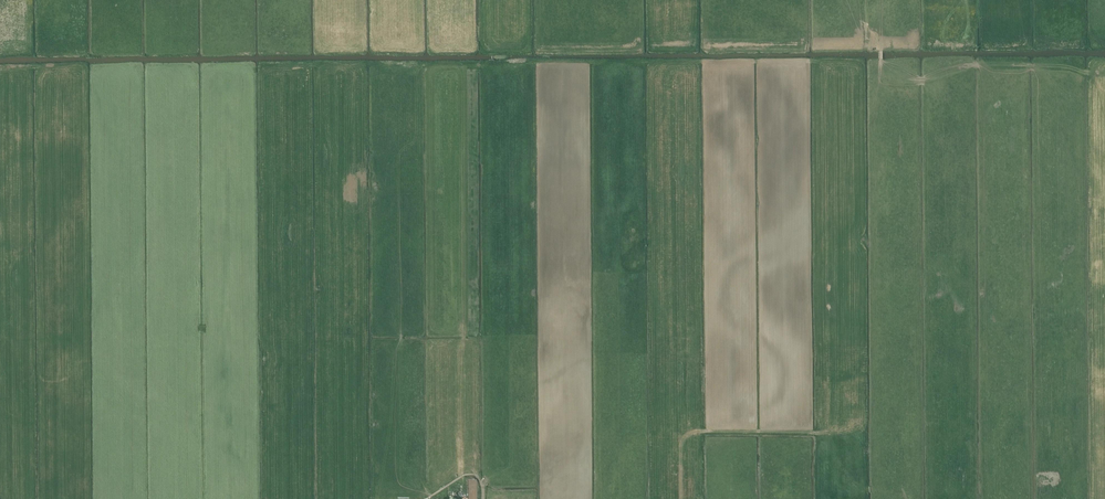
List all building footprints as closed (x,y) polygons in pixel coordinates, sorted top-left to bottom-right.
[(477,479),(467,479),(468,498),(477,498),(477,479)]
